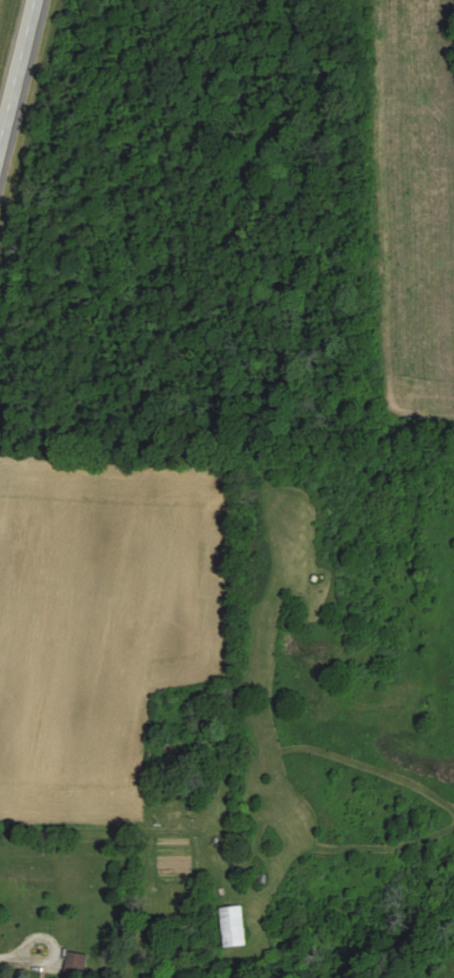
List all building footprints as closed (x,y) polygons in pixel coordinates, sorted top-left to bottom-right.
[(245,905),(222,908),(226,947),(249,945),(245,905)]
